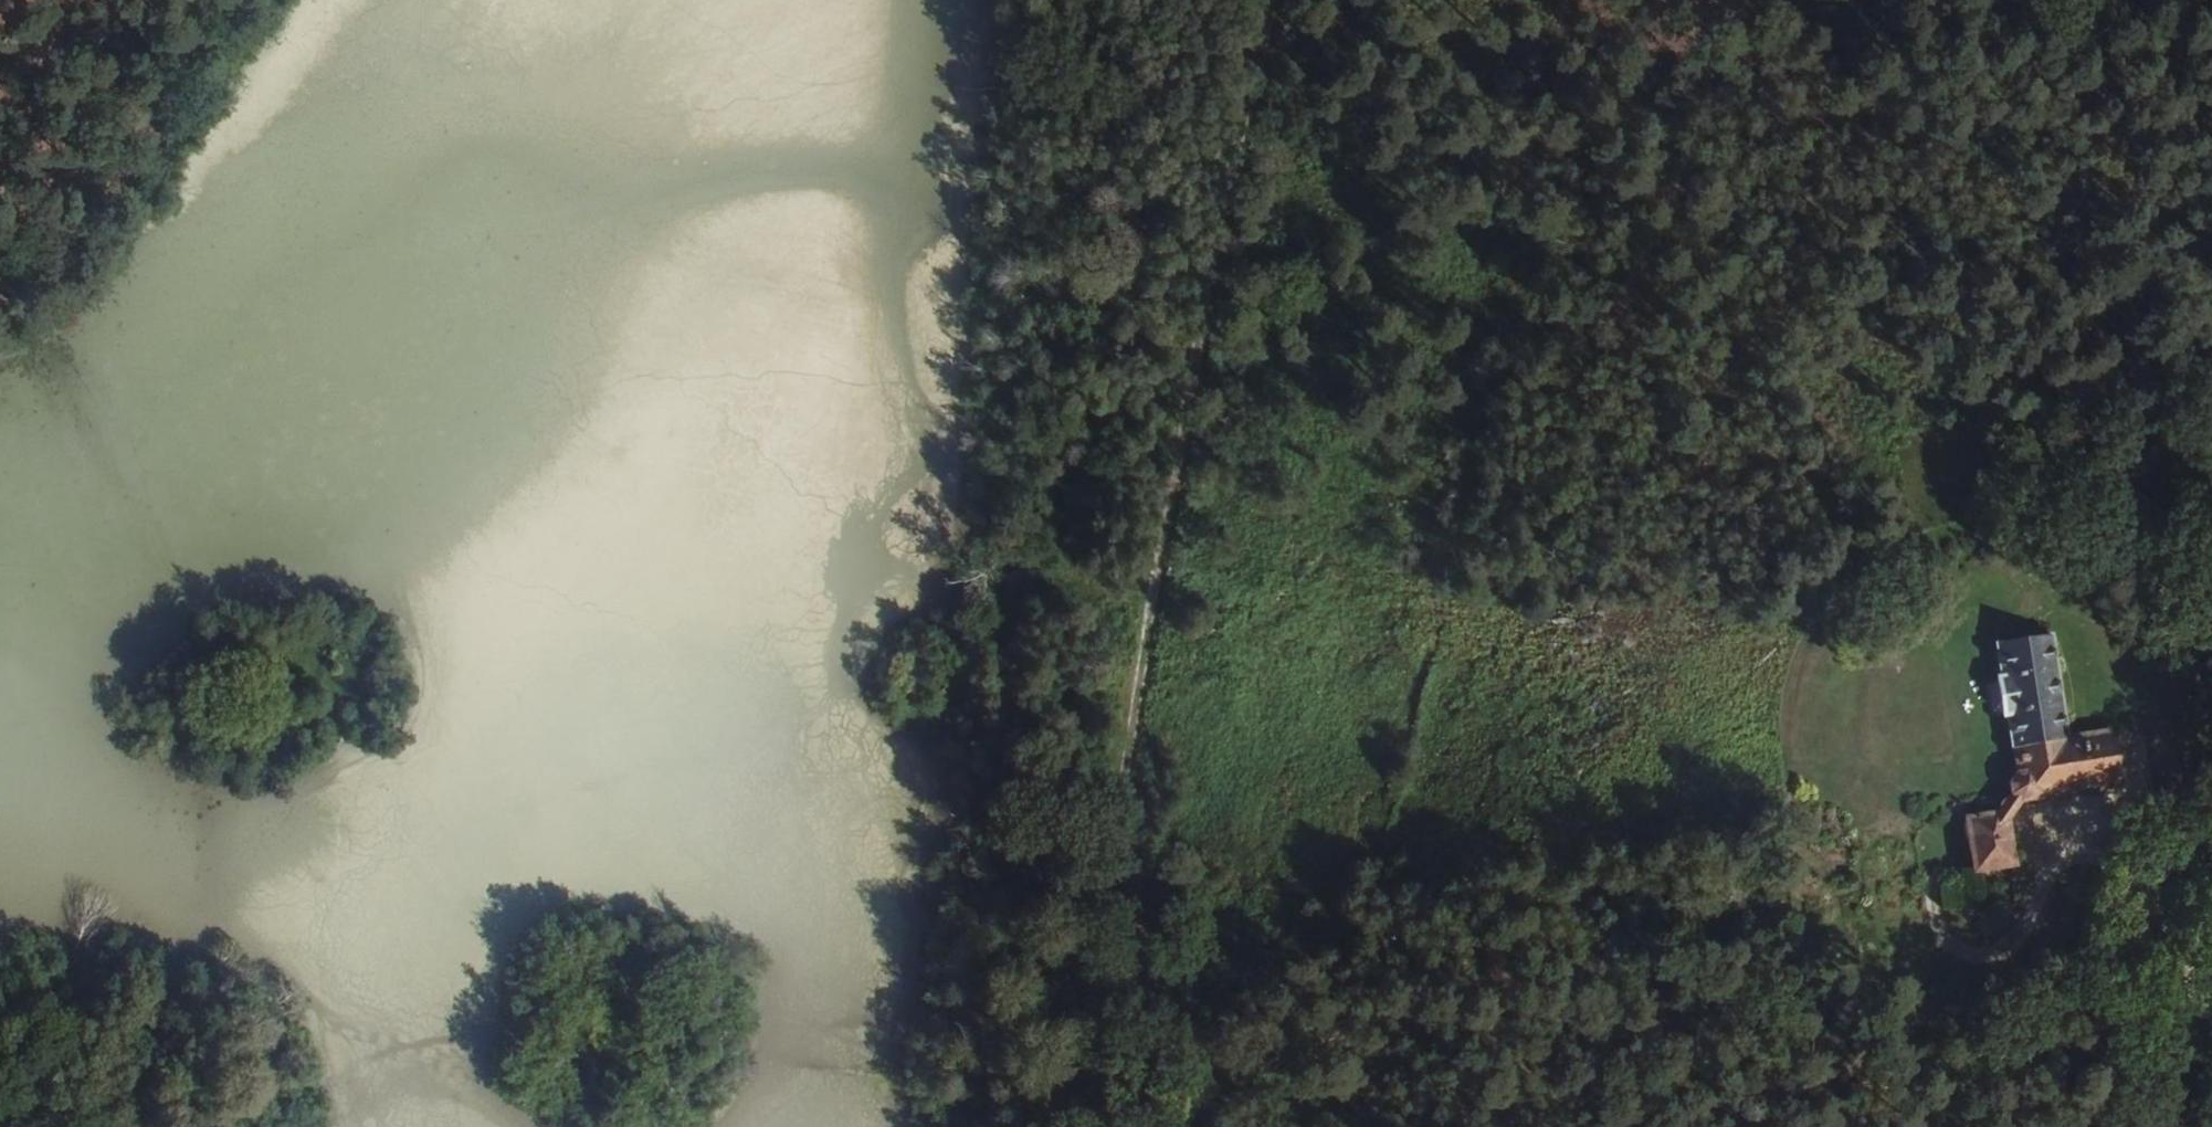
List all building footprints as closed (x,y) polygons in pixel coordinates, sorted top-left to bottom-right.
[(2054,629),(1988,642),(2016,875),(2136,858),(2130,724),(2067,732),(2054,629)]
